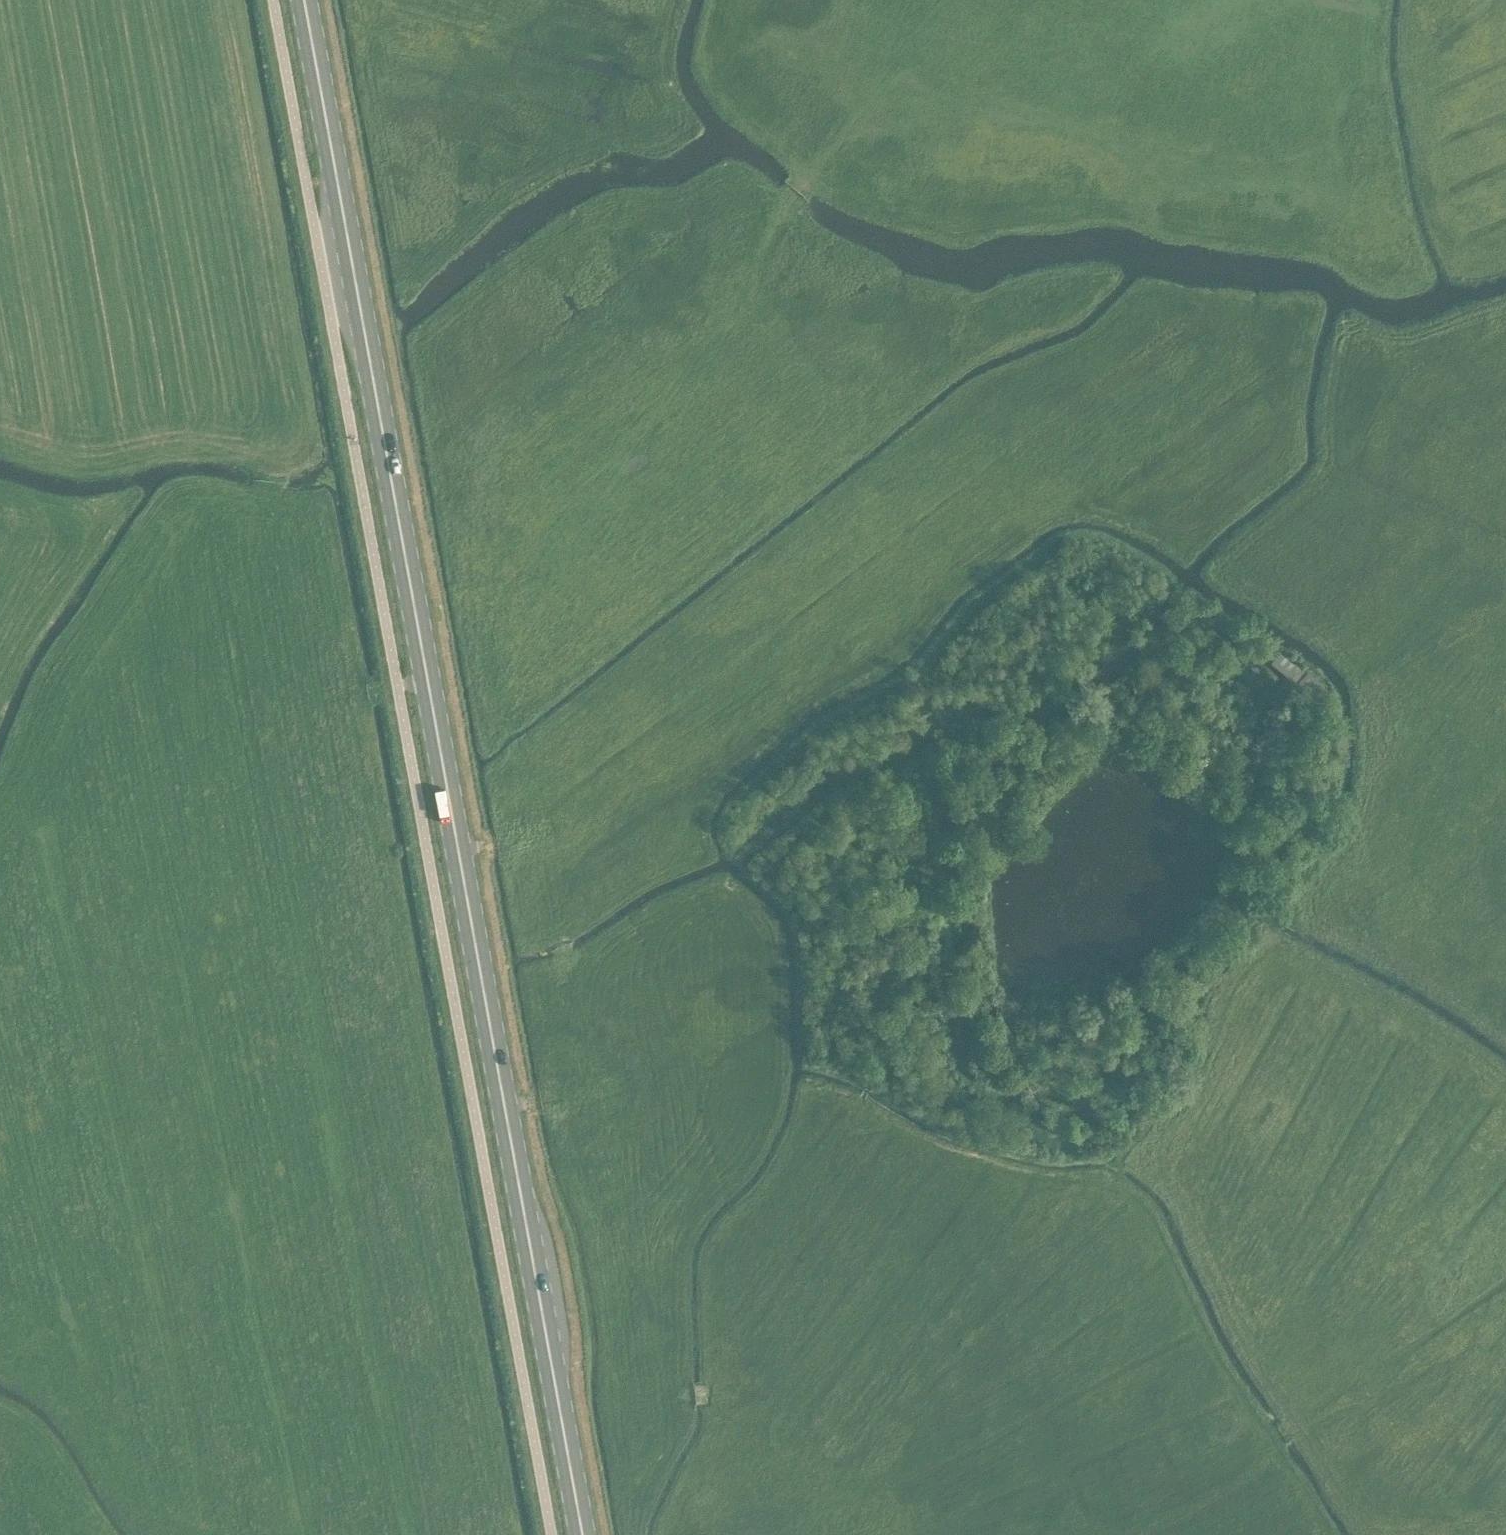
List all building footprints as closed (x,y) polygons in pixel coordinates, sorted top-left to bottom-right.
[(1280,652),(1270,662),(1282,673),(1291,664),(1280,652)] [(1315,702),(1327,689),(1308,671),(1295,684),(1315,702)]
